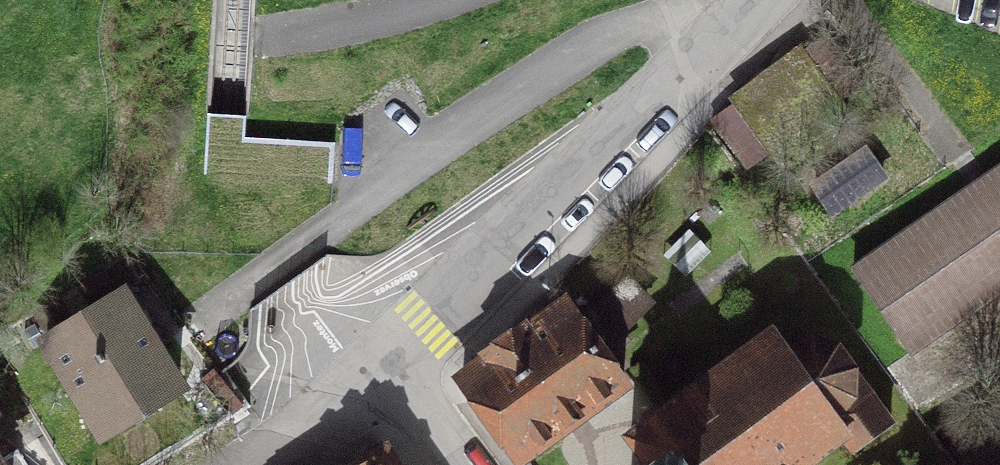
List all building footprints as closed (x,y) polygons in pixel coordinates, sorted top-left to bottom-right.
[(803,52),(800,47),(731,98),(734,103),(712,120),(748,167),(771,151),(778,161),(848,112),(839,100),(862,83),(825,35),(803,52)] [(208,111),(196,286),(221,323),(246,306),(294,274),(326,252),(327,239),(334,140),(244,134),(245,114),(227,112),(208,111)] [(829,210),(882,174),(867,152),(814,188),(829,210)] [(999,291),(999,168),(854,268),(911,351),(999,291)] [(122,293),(45,341),(102,433),(179,386),(153,344),(162,338),(154,326),(146,331),(122,293)] [(462,379),(519,458),(623,384),(564,302),(525,327),(486,355),(489,359),(462,379)] [(842,436),(853,450),(891,423),(836,346),(810,339),(788,349),(774,329),(630,435),(651,464),(649,464),(802,464),(842,436)] [(17,449),(0,459),(0,464),(27,464),(17,449)] [(383,449),(357,464),(393,464),(383,449)]
